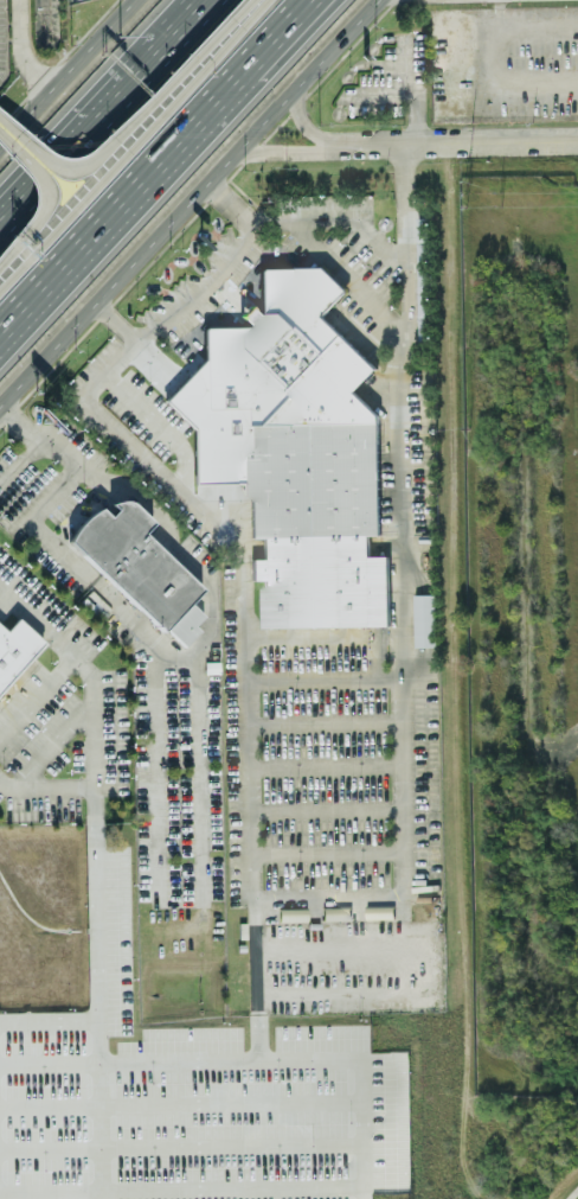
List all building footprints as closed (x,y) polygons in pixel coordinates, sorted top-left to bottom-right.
[(263,630),(390,624),(387,555),(372,556),(370,554),(368,535),(381,534),(377,413),(354,391),(377,368),(322,314),(347,289),(322,266),(258,268),(261,317),(250,305),(240,315),(250,325),(203,326),(205,357),(163,398),(193,427),(195,484),(249,481),(251,536),(261,536),(262,557),(251,557),(252,579),(262,579),(263,630)] [(65,538),(181,648),(198,629),(193,624),(203,614),(188,601),(201,588),(141,532),(150,522),(122,496),(105,514),(97,505),(65,538)] [(436,593),(413,594),(413,646),(436,646),(436,593)] [(43,642),(15,617),(4,630),(0,627),(0,690),(43,642)]
